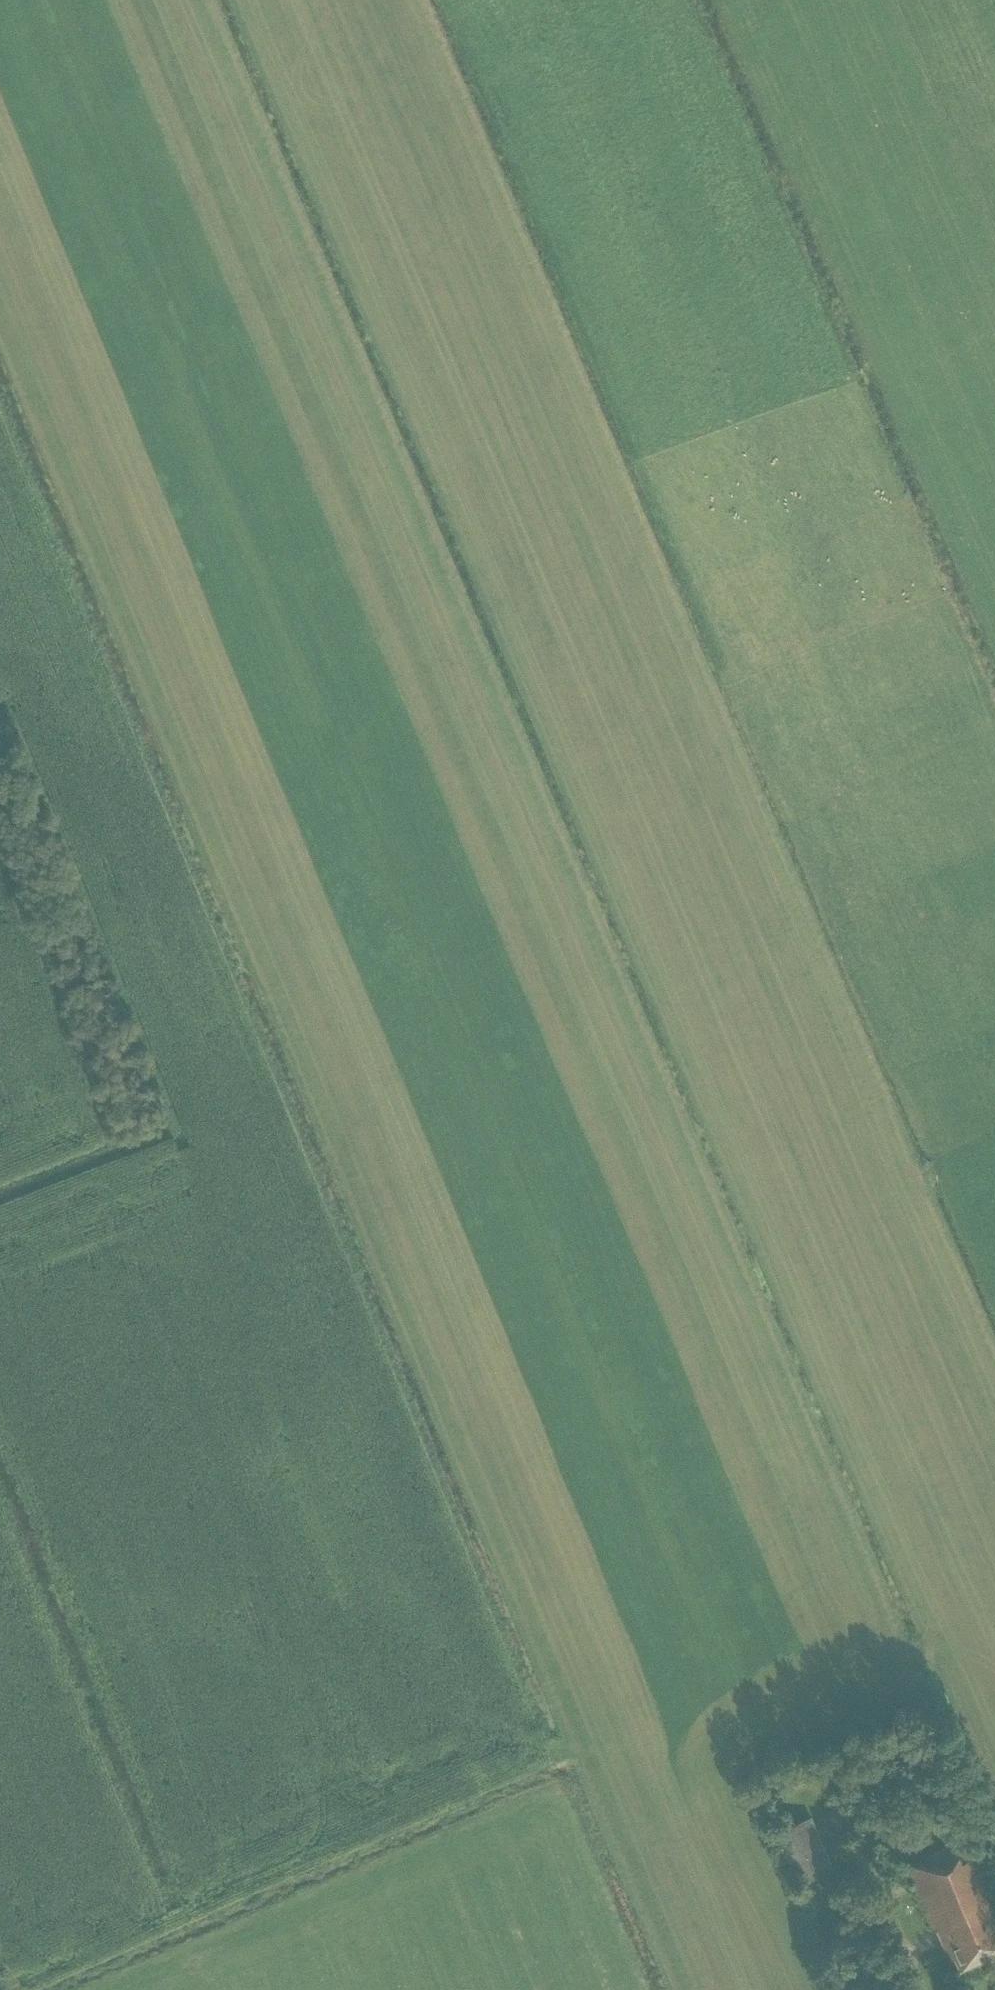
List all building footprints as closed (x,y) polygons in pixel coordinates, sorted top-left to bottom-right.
[(796,1878),(830,1863),(810,1817),(776,1832),(796,1878)] [(976,1856),(961,1862),(954,1843),(906,1865),(942,1948),(949,1945),(960,1971),(994,1955),(994,1900),(976,1856)]
